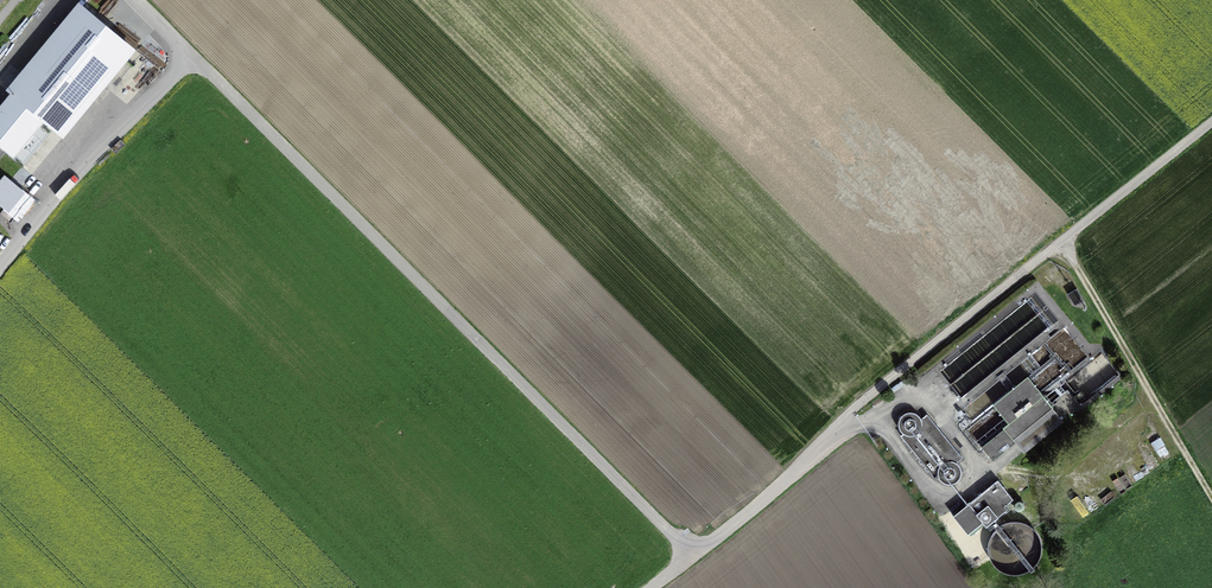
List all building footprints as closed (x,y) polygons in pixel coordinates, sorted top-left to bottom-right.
[(40,119),(54,130),(127,42),(86,8),(0,111),(0,143),(12,153),(40,119)] [(1069,294),(1075,305),(1084,300),(1077,289),(1069,294)] [(1014,439),(1053,408),(1028,376),(993,404),(1009,423),(1004,427),(1004,428),(982,447),(993,460),(1016,442),(1014,439)] [(900,430),(903,434),(908,436),(913,436),(918,433),(921,429),(922,424),(921,419),(917,414),(911,412),(905,413),(901,417),(899,421),(898,426),(900,430)] [(908,436),(903,434),(901,436),(936,479),(938,477),(937,472),(938,467),(942,463),(946,460),(952,460),(957,463),(963,458),(927,414),(921,419),(922,424),(921,429),(918,433),(913,436),(908,436)] [(937,472),(938,477),(942,482),(946,484),(952,484),(957,482),(960,478),(961,472),(960,467),(957,463),(952,460),(946,460),(942,463),(938,467),(937,472)] [(998,480),(953,516),(968,534),(983,522),(986,526),(1007,509),(1004,505),(1013,498),(998,480)]
